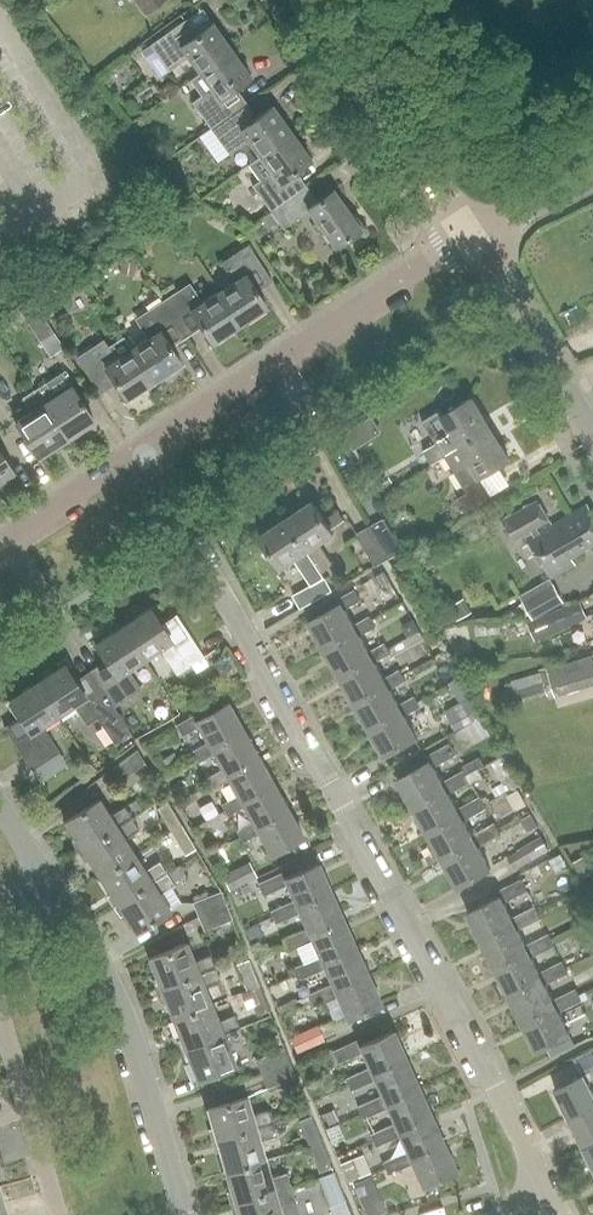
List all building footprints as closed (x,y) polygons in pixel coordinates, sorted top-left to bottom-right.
[(146,14),(165,0),(135,0),(146,14)] [(178,24),(150,44),(140,51),(158,76),(168,68),(169,69),(188,56),(200,72),(232,49),(213,23),(189,39),(178,24)] [(232,49),(191,79),(202,94),(192,101),(211,127),(238,107),(227,92),(251,75),(232,49)] [(211,127),(230,152),(248,139),(260,155),(292,132),(273,106),(249,122),(238,107),(211,127)] [(310,158),(292,132),(260,155),(249,163),(260,178),(252,184),(271,210),(306,185),(305,184),(298,189),(287,174),(310,158)] [(131,171),(145,189),(156,181),(142,163),(131,171)] [(275,225),(279,222),(283,226),(307,209),(334,247),(360,228),(333,190),(315,203),(305,189),(264,218),(268,225),(273,222),(275,225)] [(217,291),(239,325),(266,307),(250,283),(266,272),(248,244),(231,256),(236,263),(225,270),(232,282),(217,291)] [(121,260),(119,272),(133,275),(135,263),(121,260)] [(188,283),(178,290),(161,301),(180,329),(196,319),(212,343),(239,325),(217,291),(201,302),(188,283)] [(36,300),(21,310),(40,340),(55,330),(36,300)] [(134,319),(139,326),(146,338),(131,347),(153,381),(181,363),(165,339),(180,329),(161,301),(134,319)] [(103,339),(93,345),(76,356),(94,385),(109,375),(126,399),(153,381),(131,347),(116,358),(103,339)] [(61,371),(45,381),(34,389),(66,438),(93,420),(61,371)] [(66,438),(34,389),(21,397),(31,411),(15,421),(38,457),(66,438)] [(431,465),(445,456),(491,428),(473,398),(442,416),(438,411),(423,421),(435,440),(437,443),(423,452),(431,465)] [(357,429),(347,434),(351,443),(380,431),(373,415),(355,423),(357,429)] [(491,428),(445,456),(467,493),(457,499),(464,512),(491,496),(479,477),(509,458),(491,428)] [(16,472),(0,447),(0,482),(16,472)] [(332,534),(329,530),(344,520),(337,509),(322,519),(311,501),(285,518),(307,551),(321,572),(332,565),(318,544),(332,534)] [(525,534),(551,578),(576,563),(572,557),(592,545),(592,513),(588,505),(553,526),(551,523),(538,530),(536,527),(548,520),(537,501),(503,521),(506,528),(503,530),(509,539),(512,537),(514,540),(525,534)] [(307,551),(285,518),(259,535),(280,568),(294,559),(310,585),(292,595),(299,608),(331,591),(323,577),(320,573),(321,572),(307,551)] [(370,525),(389,557),(401,550),(383,518),(370,525)] [(389,557),(370,525),(357,533),(375,565),(389,557)] [(383,573),(374,579),(381,590),(390,584),(383,573)] [(522,599),(533,619),(564,602),(554,582),(522,599)] [(363,585),(355,589),(354,588),(337,597),(340,603),(307,620),(323,647),(355,629),(353,625),(343,608),(360,599),(368,594),(363,585)] [(580,601),(530,623),(537,639),(587,617),(580,601)] [(121,627),(142,659),(158,649),(175,675),(203,657),(181,623),(165,633),(149,608),(121,627)] [(369,616),(353,625),(355,629),(323,647),(338,674),(370,656),(368,651),(359,635),(375,627),(369,616)] [(413,619),(402,625),(408,636),(419,629),(413,619)] [(96,679),(113,705),(129,694),(125,687),(133,681),(126,670),(142,659),(121,627),(94,644),(110,669),(96,679)] [(338,674),(353,701),(385,683),(383,678),(373,662),(390,653),(384,642),(368,651),(370,656),(338,674)] [(505,683),(510,701),(517,699),(518,704),(548,695),(546,689),(553,687),(555,695),(592,684),(592,653),(546,667),(547,670),(505,683)] [(214,666),(221,677),(234,669),(228,659),(214,666)] [(63,665),(35,683),(56,716),(73,705),(85,723),(96,716),(114,744),(131,733),(113,705),(96,679),(79,690),(63,665)] [(353,701),(368,728),(400,710),(397,705),(389,689),(405,680),(399,669),(383,678),(385,683),(353,701)] [(56,716),(35,683),(8,700),(24,725),(8,736),(30,769),(57,751),(40,726),(56,716)] [(400,710),(368,728),(384,755),(416,738),(404,715),(420,707),(414,696),(397,705),(400,710)] [(470,697),(445,711),(456,729),(480,716),(470,697)] [(196,725),(205,741),(208,746),(241,727),(226,700),(193,719),(190,714),(174,723),(180,734),(196,725)] [(208,746),(205,741),(189,750),(196,761),(212,752),(220,768),(223,773),(256,755),(241,727),(208,746)] [(444,787),(441,782),(433,767),(456,755),(449,743),(426,756),(429,760),(396,778),(412,806),(444,787)] [(137,750),(112,768),(121,780),(146,762),(137,750)] [(174,753),(159,762),(165,771),(180,762),(174,753)] [(223,773),(220,768),(204,777),(210,788),(226,779),(235,795),(238,800),(271,782),(256,755),(223,773)] [(412,806),(427,833),(459,814),(456,809),(448,794),(471,781),(467,773),(484,764),(480,756),(462,766),(465,769),(441,782),(444,787),(412,806)] [(173,787),(179,797),(188,792),(182,782),(173,787)] [(253,827),(286,809),(271,782),(238,800),(235,795),(219,803),(225,814),(241,806),(250,821),(253,827)] [(503,783),(492,789),(496,796),(506,790),(503,783)] [(479,796),(456,809),(459,814),(427,833),(442,860),(475,841),(471,836),(464,822),(487,809),(479,796)] [(135,798),(128,803),(134,814),(142,809),(135,798)] [(98,799),(62,821),(71,835),(80,849),(129,817),(122,805),(108,814),(98,799)] [(170,830),(180,823),(168,801),(157,808),(170,830)] [(301,836),(301,835),(286,809),(253,827),(250,821),(234,830),(240,841),(256,832),(269,854),(301,836)] [(531,814),(523,819),(530,832),(539,827),(531,814)] [(129,817),(80,849),(98,877),(133,854),(123,838),(126,835),(137,829),(129,817)] [(195,848),(180,823),(170,830),(184,854),(195,848)] [(495,823),(471,836),(475,841),(442,860),(457,887),(490,868),(478,847),(501,834),(495,823)] [(542,835),(517,849),(507,855),(516,869),(550,849),(542,835)] [(133,854),(98,877),(116,904),(164,872),(157,861),(143,869),(133,854)] [(582,877),(592,870),(583,856),(572,863),(582,877)] [(222,874),(230,890),(257,877),(250,861),(222,874)] [(285,884),(292,899),(295,906),(329,891),(317,862),(282,878),(280,871),(256,882),(261,895),(285,884)] [(164,872),(116,904),(134,932),(169,909),(158,892),(169,885),(170,884),(171,884),(165,873),(164,872)] [(467,912),(481,940),(514,924),(511,918),(503,902),(526,890),(521,879),(497,891),(499,896),(467,912)] [(193,901),(198,916),(226,904),(221,890),(193,901)] [(295,906),(292,899),(268,910),(273,922),(297,911),(304,927),(307,934),(342,919),(329,891),(295,906)] [(226,904),(198,916),(205,930),(232,919),(226,904)] [(481,940),(495,968),(528,952),(525,945),(517,929),(540,917),(534,905),(511,918),(514,924),(481,940)] [(307,934),(304,927),(280,938),(285,950),(309,939),(316,955),(320,963),(355,947),(342,919),(307,934)] [(254,925),(244,929),(249,937),(264,930),(261,922),(254,925)] [(578,929),(584,941),(592,937),(592,925),(591,922),(578,929)] [(528,952),(495,968),(508,996),(542,979),(538,972),(531,958),(554,946),(548,933),(525,945),(528,952)] [(147,957),(159,989),(212,966),(208,954),(191,960),(185,943),(147,957)] [(333,991),(367,975),(355,947),(320,963),(316,955),(292,965),(298,978),(322,967),(329,983),(333,991)] [(236,964),(246,989),(259,984),(249,959),(236,964)] [(508,996),(522,1024),(556,1007),(552,1000),(544,985),(567,973),(561,960),(538,972),(542,979),(508,996)] [(218,979),(212,966),(159,989),(171,1020),(208,1003),(201,985),(218,979)] [(345,1019),(380,1004),(367,975),(333,991),(329,983),(305,994),(311,1006),(335,996),(345,1019)] [(259,984),(246,989),(256,1015),(269,1009),(259,984)] [(574,1044),(569,1034),(558,1011),(581,999),(575,988),(552,1000),(556,1007),(522,1024),(536,1051),(557,1040),(562,1050),(574,1044)] [(215,1021),(208,1003),(171,1020),(183,1050),(236,1028),(231,1015),(215,1021)] [(324,1041),(317,1024),(290,1036),(297,1052),(324,1041)] [(236,1028),(183,1050),(194,1080),(233,1065),(225,1046),(241,1041),(236,1028)] [(369,1074),(403,1059),(391,1030),(357,1045),(354,1039),(330,1050),(335,1063),(360,1052),(366,1067),(369,1074)] [(261,1074),(289,1062),(283,1048),(255,1059),(261,1074)] [(416,1087),(403,1059),(369,1074),(366,1067),(342,1077),(348,1090),(372,1079),(379,1095),(382,1102),(416,1087)] [(295,1077),(289,1062),(261,1074),(267,1088),(295,1077)] [(587,1082),(592,1079),(592,1065),(580,1071),(581,1073),(552,1088),(567,1117),(592,1104),(592,1095),(587,1082)] [(384,1108),(391,1124),(394,1130),(428,1115),(416,1087),(382,1102),(379,1095),(355,1105),(360,1118),(384,1108)] [(203,1108),(213,1140),(269,1124),(265,1110),(249,1115),(243,1096),(203,1108)] [(581,1146),(592,1140),(592,1104),(567,1117),(581,1146)] [(324,1113),(328,1123),(338,1119),(334,1109),(324,1113)] [(407,1158),(441,1143),(428,1115),(394,1130),(391,1124),(367,1134),(373,1146),(397,1136),(403,1151),(407,1158)] [(299,1120),(309,1145),(321,1141),(311,1116),(299,1120)] [(273,1136),(269,1124),(213,1140),(222,1172),(262,1159),(257,1141),(273,1136)] [(581,1146),(592,1170),(592,1140),(581,1146)] [(332,1166),(321,1141),(309,1145),(320,1171),(332,1166)] [(403,1151),(380,1161),(372,1165),(376,1174),(384,1170),(385,1174),(409,1163),(419,1186),(453,1171),(441,1143),(407,1158),(403,1151)] [(262,1159),(222,1172),(231,1203),(290,1186),(286,1172),(267,1178),(262,1159)] [(341,1164),(348,1182),(359,1178),(352,1159),(341,1164)] [(318,1177),(329,1206),(345,1199),(334,1171),(318,1177)] [(369,1176),(353,1183),(362,1205),(379,1198),(369,1176)] [(231,1203),(235,1214),(299,1214),(290,1186),(231,1203)]
